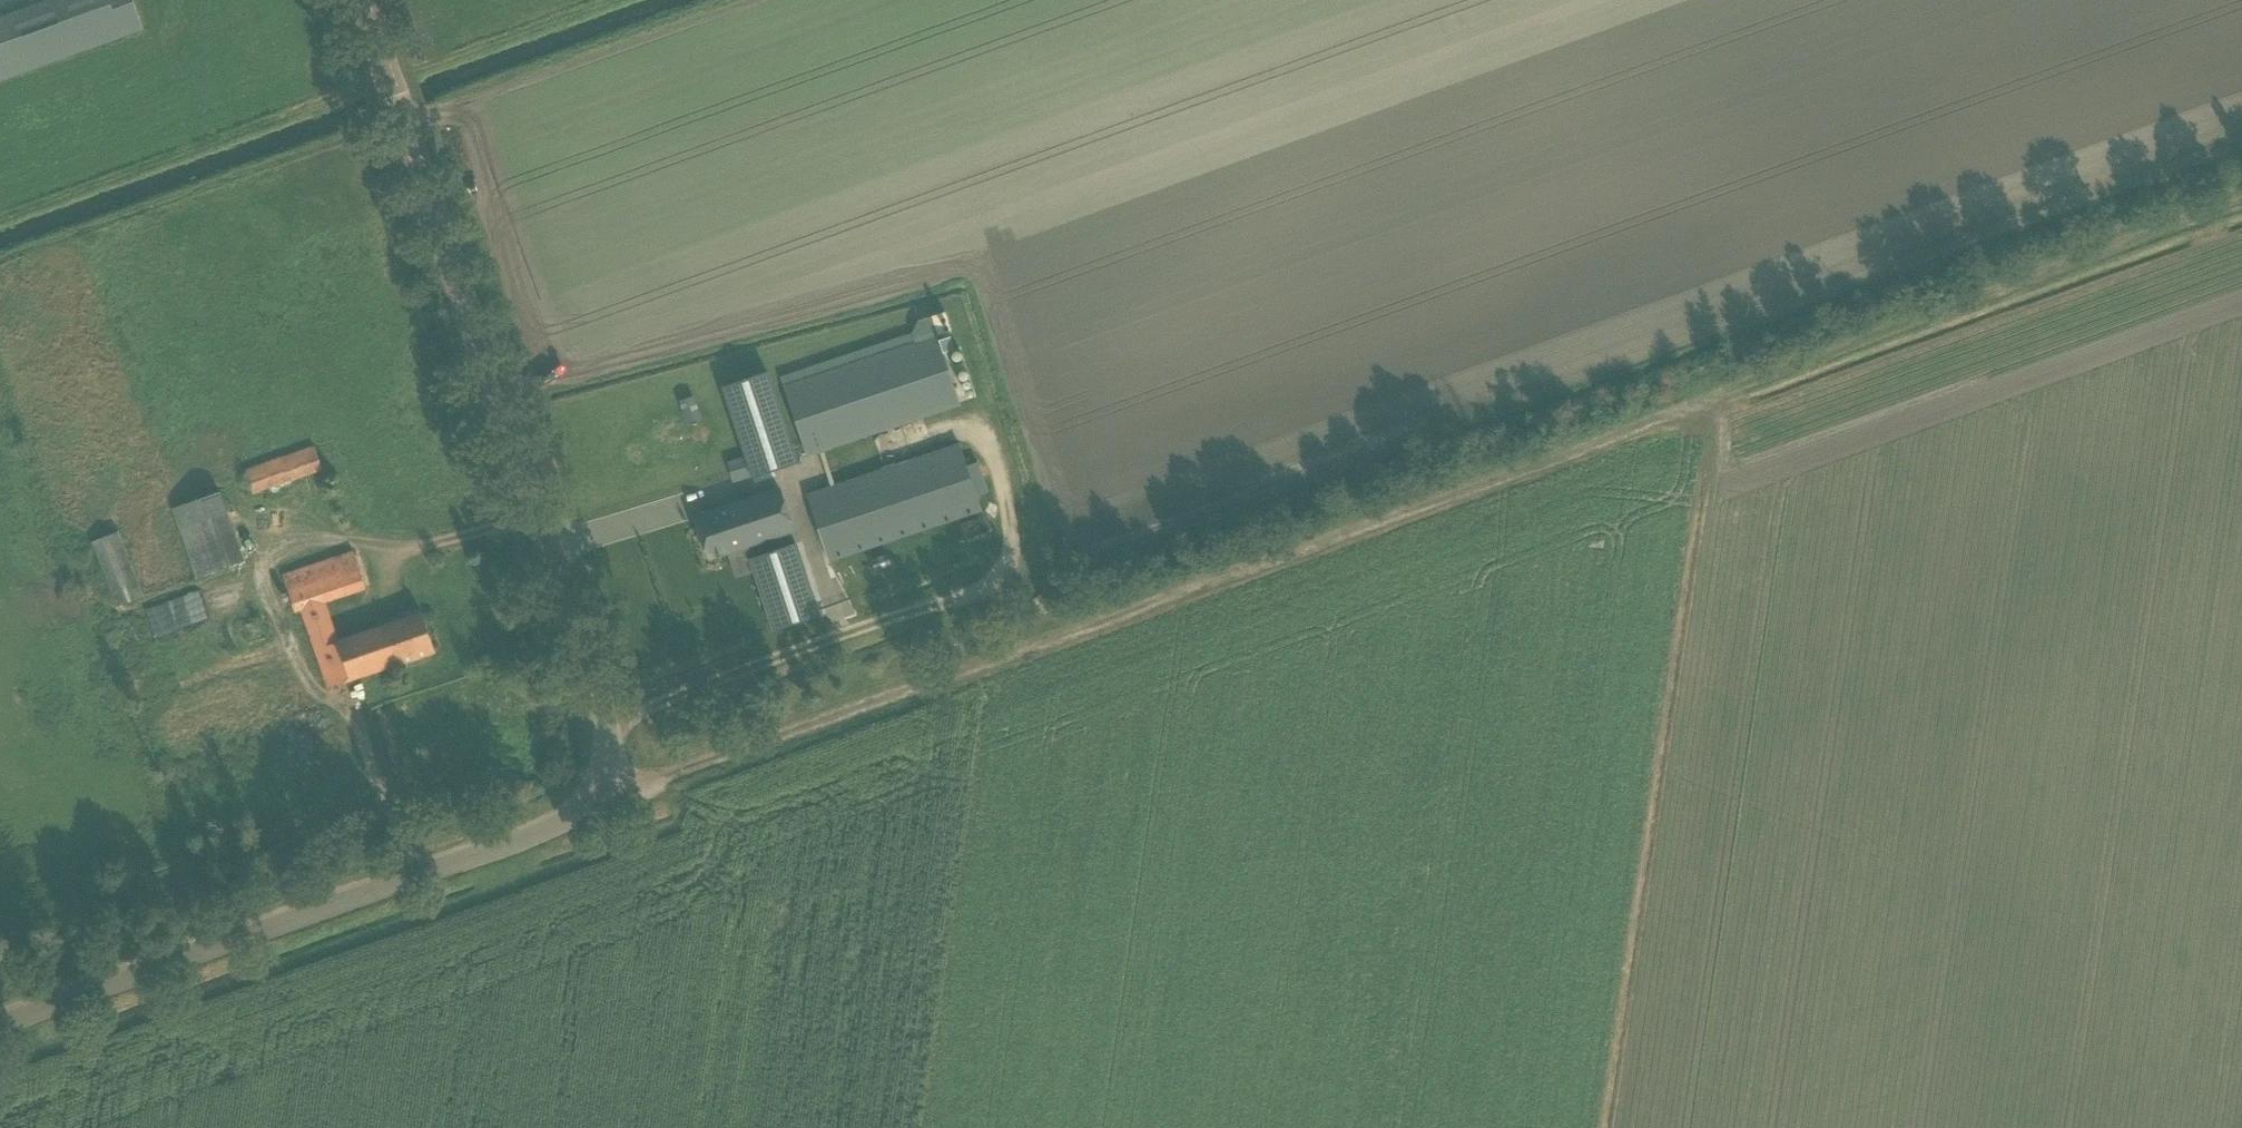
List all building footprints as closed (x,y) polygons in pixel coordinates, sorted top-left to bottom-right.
[(0,17),(0,82),(145,30),(134,0),(47,0),(0,17)] [(805,449),(961,407),(936,314),(913,320),(917,335),(784,371),(805,449)] [(771,371),(722,387),(745,457),(728,463),(733,479),(733,480),(751,474),(751,476),(752,478),(801,462),(798,453),(771,371)] [(828,558),(983,513),(963,444),(808,489),(828,558)] [(322,472),(312,448),(246,473),(256,497),(322,472)] [(781,488),(717,511),(696,518),(709,558),(730,551),(795,528),(781,488)] [(196,578),(245,561),(222,492),(173,509),(196,578)] [(145,596),(119,532),(91,543),(117,606),(145,596)] [(796,544),(751,559),(774,628),(775,630),(820,615),(818,610),(796,544)] [(422,613),(401,620),(339,642),(325,603),(366,588),(352,549),(284,574),(298,613),(301,612),(328,689),(414,658),(436,651),(422,613)] [(216,629),(242,618),(224,575),(179,595),(185,610),(204,601),(216,629)]
